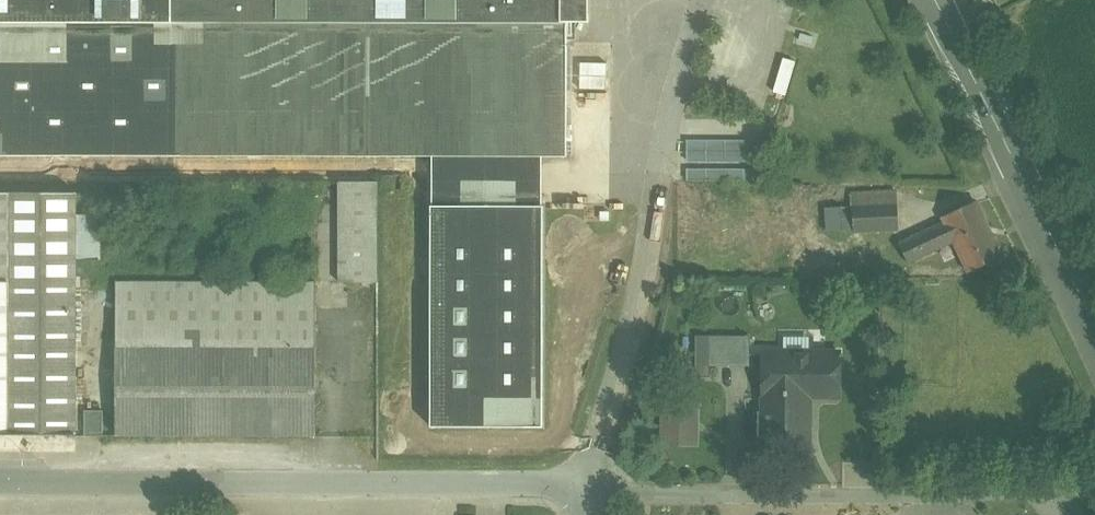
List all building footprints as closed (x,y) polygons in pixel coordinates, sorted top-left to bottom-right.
[(568,21),(577,21),(590,22),(590,0),(0,0),(0,155),(172,155),(432,156),(431,426),(544,427),(544,156),(568,156),(568,22),(568,21)] [(766,150),(688,149),(688,180),(766,180),(766,150)] [(379,182),(340,182),(340,281),(379,282),(379,182)] [(899,191),(853,193),(853,206),(841,207),(842,232),(900,229),(899,191)] [(0,192),(0,434),(77,434),(77,192),(0,192)] [(979,201),(944,217),(946,221),(901,243),(910,263),(956,242),(970,272),(1004,256),(979,201)] [(841,207),(828,208),(830,232),(842,232),(841,207)] [(316,281),(117,281),(117,346),(316,347),(316,281)] [(751,337),(711,336),(711,363),(711,365),(750,366),(751,337)] [(316,347),(117,346),(117,435),(316,436),(316,347)] [(841,353),(766,353),(765,452),(809,452),(810,395),(840,395),(841,374),(841,353)] [(691,363),(682,363),(682,376),(691,376),(691,363)] [(711,363),(697,363),(697,377),(711,377),(711,365),(711,363)] [(683,407),(667,406),(666,441),(693,442),(694,407),(686,407),(686,405),(683,404),(683,407)] [(106,410),(86,410),(86,435),(106,435),(106,410)]
